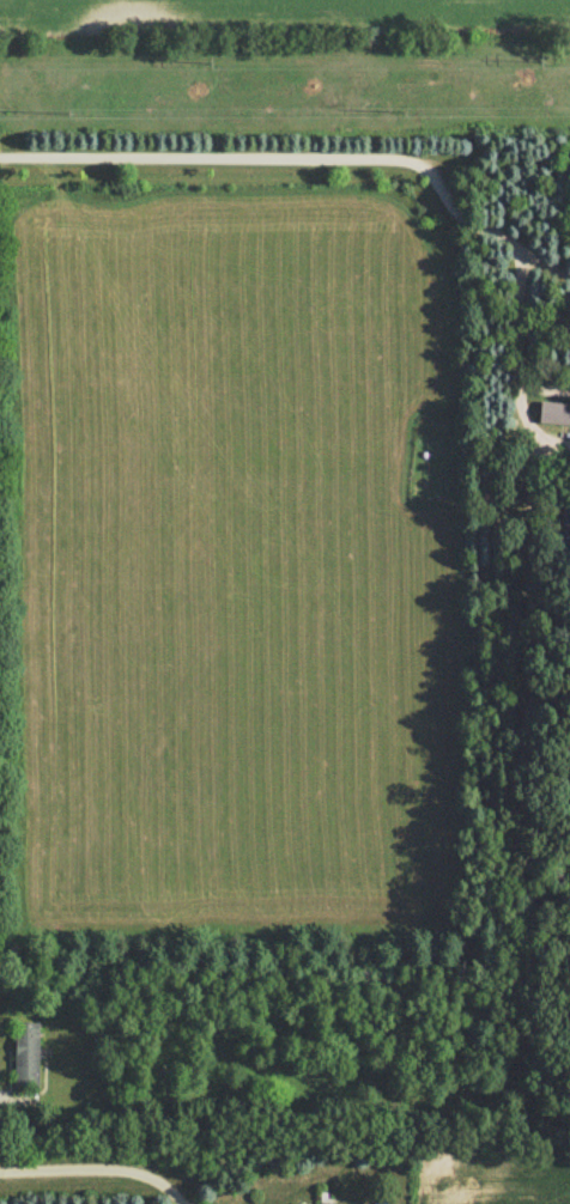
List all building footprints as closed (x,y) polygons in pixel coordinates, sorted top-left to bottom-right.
[(539,400),(539,423),(569,423),(569,401),(539,400)] [(38,1021),(14,1021),(14,1085),(37,1086),(38,1021)]
